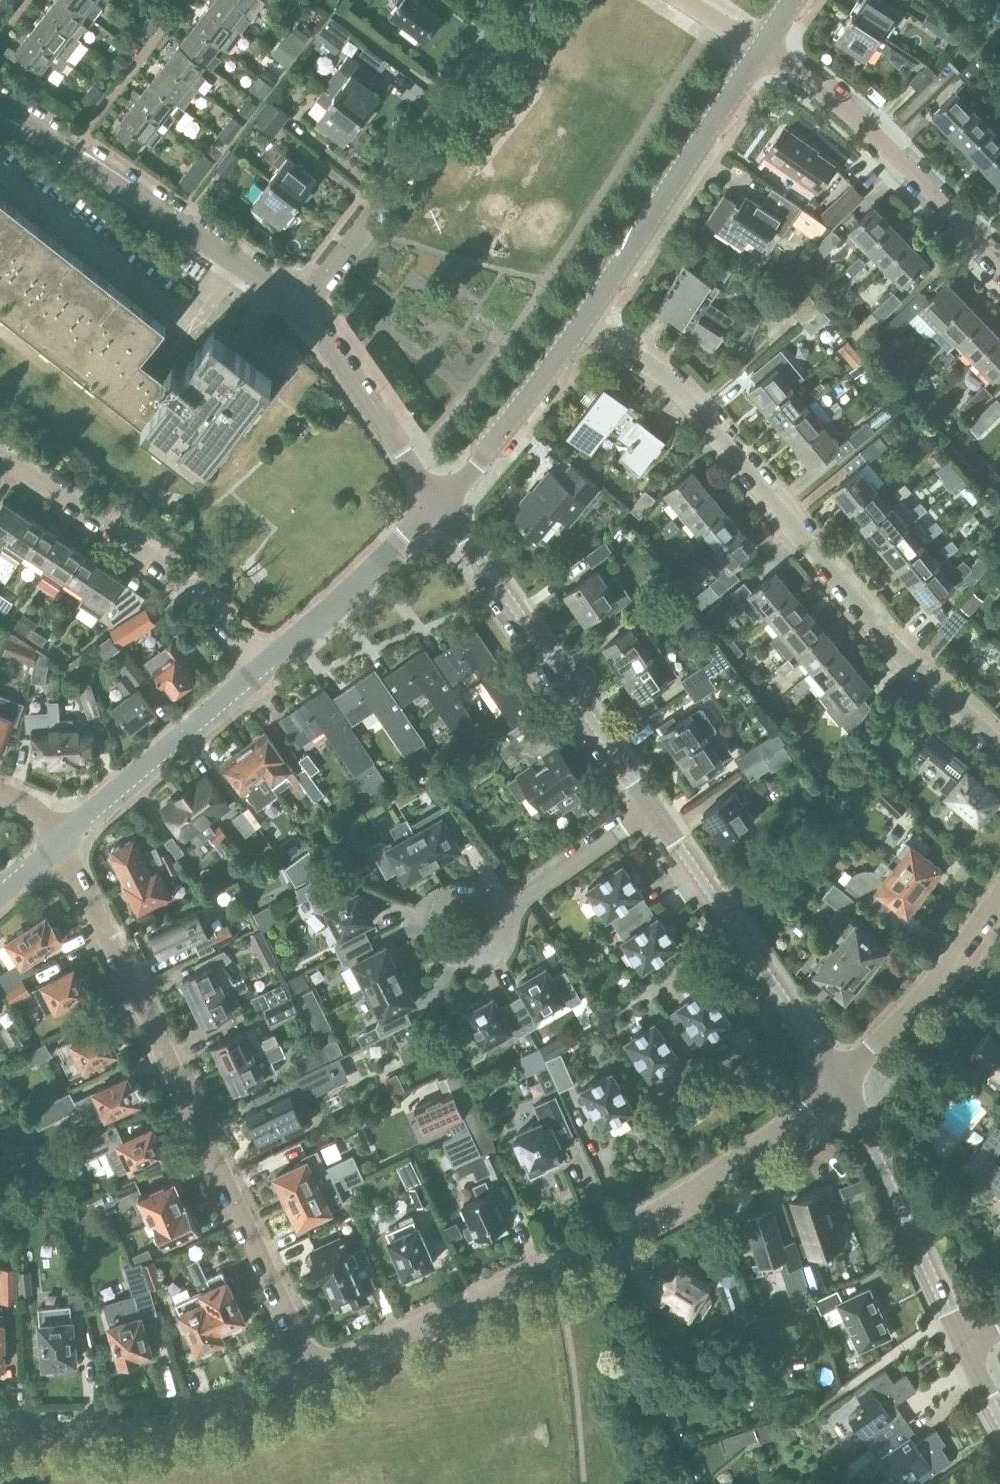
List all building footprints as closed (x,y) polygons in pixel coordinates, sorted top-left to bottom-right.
[(16,0),(0,0),(0,18),(2,19),(16,0)] [(45,12),(78,37),(88,25),(81,19),(86,12),(71,0),(54,0),(45,12)] [(86,12),(94,17),(103,5),(98,0),(71,0),(86,12)] [(243,28),(250,20),(244,15),(251,6),(257,11),(258,10),(244,0),(214,0),(210,5),(243,28)] [(258,10),(265,0),(244,0),(258,10)] [(440,17),(419,0),(401,0),(391,13),(424,38),(440,17)] [(883,35),(892,21),(897,24),(904,13),(884,0),(863,0),(862,1),(859,0),(857,0),(849,11),(852,13),(852,14),(883,35)] [(245,30),(243,28),(210,5),(196,23),(222,44),(230,50),(245,30)] [(964,33),(930,10),(922,22),(956,46),(960,39),(964,33)] [(45,12),(31,30),(67,57),(81,39),(78,37),(45,12)] [(883,35),(852,14),(845,24),(842,22),(834,35),(836,36),(835,38),(852,49),(849,54),(861,62),(865,57),(866,58),(875,45),(883,50),(900,69),(903,63),(912,69),(921,60),(882,35),(883,35)] [(151,34),(158,24),(148,16),(141,26),(151,34)] [(222,44),(196,23),(181,43),(207,63),(214,68),(223,56),(216,51),(222,44)] [(344,40),(325,26),(318,37),(317,36),(311,44),(318,49),(323,41),(336,51),(344,40)] [(31,30),(15,51),(21,54),(49,76),(56,67),(61,71),(69,60),(66,58),(67,57),(31,30)] [(300,30),(292,39),(301,46),(302,44),(308,36),(307,35),(300,30)] [(960,44),(968,56),(980,48),(970,32),(960,39),(960,44)] [(286,65),(301,46),(292,39),(291,38),(276,57),(286,65)] [(142,44),(136,40),(130,47),(136,51),(142,44)] [(207,63),(181,43),(166,62),(199,87),(208,76),(201,71),(207,63)] [(111,63),(112,64),(121,70),(122,71),(129,61),(119,53),(111,63)] [(371,105),(379,94),(370,86),(377,77),(347,54),(338,66),(340,67),(324,88),(332,95),(363,119),(364,120),(374,107),(371,105)] [(977,54),(958,73),(967,82),(986,62),(977,54)] [(152,81),(185,106),(200,87),(199,87),(166,62),(152,81)] [(106,71),(115,78),(121,70),(112,64),(111,63),(105,71),(106,71)] [(937,74),(928,65),(910,82),(920,91),(937,74)] [(273,85),(279,77),(265,66),(260,74),(273,85)] [(260,74),(248,88),(263,99),(273,85),(260,74)] [(137,100),(163,120),(170,125),(177,115),(181,118),(188,109),(185,106),(152,81),(137,100)] [(94,83),(78,103),(90,111),(105,92),(94,83)] [(327,106),(317,119),(319,121),(315,125),(327,134),(331,130),(345,141),(347,140),(350,142),(358,131),(356,129),(363,119),(332,95),(324,88),(316,98),(327,106)] [(950,133),(974,108),(957,90),(932,115),(950,133)] [(242,92),(228,111),(232,115),(242,122),(243,123),(257,104),(249,98),(242,92)] [(261,108),(283,124),(291,114),(269,98),(261,108)] [(163,120),(137,100),(121,121),(125,123),(118,133),(138,148),(146,139),(155,146),(165,134),(157,127),(163,120)] [(283,124),(261,108),(254,118),(276,135),(283,124)] [(974,108),(950,133),(966,149),(991,124),(974,108)] [(228,142),(243,123),(242,122),(232,115),(218,134),(228,142)] [(991,124),(966,149),(982,165),(999,148),(999,133),(991,124)] [(819,150),(785,127),(766,154),(819,190),(836,166),(817,153),(819,150)] [(216,158),(222,150),(213,144),(205,154),(214,160),(216,158)] [(217,168),(226,175),(242,155),(232,148),(217,168)] [(982,165),(999,183),(999,182),(999,148),(982,165)] [(191,193),(214,160),(205,154),(202,151),(178,183),(191,193)] [(271,179),(300,199),(302,201),(311,189),(308,186),(315,177),(283,151),(275,161),(279,165),(269,178),(271,179)] [(300,199),(271,179),(253,201),(255,203),(251,209),(263,218),(267,212),(282,223),(284,221),(286,223),(295,212),(292,209),(300,199)] [(863,195),(853,184),(822,214),(832,225),(863,195)] [(736,202),(728,197),(710,224),(742,245),(751,232),(764,241),(772,229),(782,236),(801,206),(772,187),(760,205),(742,193),(736,202)] [(166,324),(0,193),(0,309),(201,468),(245,411),(256,420),(288,379),(239,340),(234,347),(222,338),(212,329),(181,368),(172,361),(163,372),(142,355),(166,324)] [(867,247),(891,224),(874,206),(850,229),(867,247)] [(803,207),(794,222),(816,238),(826,224),(803,207)] [(884,265),(908,242),(891,224),(867,247),(884,265)] [(821,259),(842,238),(832,228),(811,249),(821,259)] [(901,283),(925,260),(908,242),(884,265),(901,283)] [(859,256),(846,269),(853,276),(866,263),(859,256)] [(711,279),(686,262),(657,306),(682,323),(684,321),(692,326),(687,334),(712,351),(733,319),(709,303),(721,286),(719,285),(720,283),(728,288),(737,274),(720,264),(711,279)] [(778,295),(787,304),(805,288),(797,278),(778,295)] [(941,323),(965,300),(948,282),(929,300),(920,291),(885,325),(894,335),(924,305),(941,323)] [(814,297),(805,288),(787,304),(795,314),(814,297)] [(881,321),(902,300),(893,291),(872,312),(881,321)] [(795,314),(804,324),(823,307),(814,297),(795,314)] [(965,300),(941,323),(958,340),(982,317),(965,300)] [(823,307),(804,324),(812,333),(831,316),(823,307)] [(999,335),(982,317),(958,340),(975,358),(999,335)] [(976,358),(970,364),(987,382),(999,370),(999,336),(999,335),(975,358),(976,358)] [(849,340),(839,348),(846,357),(856,349),(849,340)] [(955,355),(949,349),(938,360),(944,365),(955,355)] [(857,364),(848,372),(854,378),(863,371),(857,364)] [(765,408),(791,386),(775,367),(749,389),(765,408)] [(903,391),(910,384),(904,378),(897,385),(903,391)] [(971,414),(993,394),(984,384),(962,405),(971,414)] [(604,385),(568,433),(592,451),(611,425),(620,432),(632,441),(629,444),(620,457),(640,471),(665,437),(638,416),(636,418),(624,409),(628,403),(604,385)] [(781,427),(807,405),(791,386),(765,408),(781,427)] [(896,407),(902,402),(897,396),(890,401),(896,407)] [(807,405),(781,427),(796,446),(832,416),(845,405),(842,401),(840,403),(837,400),(825,409),(817,398),(815,398),(807,405)] [(999,413),(999,402),(997,398),(972,423),(981,432),(999,413)] [(867,421),(842,441),(844,443),(850,451),(855,447),(875,430),(874,429),(892,413),(886,407),(868,422),(867,421)] [(832,416),(796,446),(813,466),(839,444),(832,436),(842,428),(832,416)] [(858,453),(855,456),(863,466),(868,461),(888,445),(887,445),(881,438),(879,435),(858,453)] [(938,469),(947,461),(938,450),(928,458),(937,469),(938,469)] [(975,473),(991,490),(999,481),(999,474),(987,461),(975,473)] [(619,468),(613,463),(610,467),(617,472),(619,468)] [(542,483),(534,491),(531,489),(510,514),(536,537),(557,513),(565,519),(582,498),(586,501),(599,486),(573,464),(560,478),(550,470),(540,482),(542,483)] [(849,508),(875,488),(859,469),(834,490),(849,508)] [(682,511),(707,490),(691,470),(665,492),(682,511)] [(899,500),(901,499),(912,490),(905,482),(893,492),(899,500)] [(961,489),(973,504),(982,496),(969,482),(961,489)] [(891,506),(875,488),(849,508),(865,527),(891,506)] [(645,490),(630,510),(640,518),(655,498),(645,490)] [(723,508),(707,490),(682,511),(697,530),(723,508)] [(992,492),(986,496),(999,512),(999,501),(992,492)] [(880,546),(915,518),(927,509),(921,501),(910,510),(901,499),(899,500),(891,507),(891,506),(865,527),(880,546)] [(1,547),(23,513),(3,500),(0,505),(0,546),(1,547)] [(723,508),(697,530),(713,549),(739,527),(723,508)] [(43,526),(23,513),(1,547),(21,560),(26,552),(43,526)] [(666,537),(679,526),(672,518),(659,529),(666,537)] [(880,546),(896,565),(942,527),(936,520),(925,529),(915,518),(880,546)] [(63,540),(43,526),(26,552),(46,565),(63,540)] [(718,577),(703,590),(693,599),(700,609),(708,601),(709,602),(739,577),(731,567),(755,547),(739,527),(713,549),(702,558),(718,577)] [(942,527),(896,565),(912,584),(938,563),(923,545),(943,528),(942,527)] [(683,555),(695,545),(688,537),(677,547),(683,555)] [(940,548),(947,556),(958,546),(952,539),(940,548)] [(63,540),(46,565),(40,574),(59,588),(66,578),(83,553),(63,540)] [(605,541),(584,557),(592,568),(613,552),(605,541)] [(104,567),(83,553),(66,578),(86,592),(104,567)] [(962,575),(972,583),(988,564),(978,556),(971,565),(962,575)] [(935,597),(954,582),(962,575),(971,565),(963,558),(946,573),(938,563),(912,584),(943,622),(949,615),(935,597)] [(104,567),(86,592),(87,593),(81,603),(112,624),(140,606),(117,591),(124,580),(104,567)] [(616,575),(605,583),(596,570),(563,593),(573,607),(578,604),(588,618),(605,607),(610,614),(633,599),(616,575)] [(791,590),(774,570),(742,597),(743,598),(739,602),(755,620),(766,611),(791,590)] [(742,597),(734,588),(712,607),(721,617),(739,602),(743,598),(742,597)] [(807,610),(791,590),(766,611),(782,631),(807,610)] [(970,614),(983,599),(973,590),(960,606),(970,614)] [(146,608),(111,630),(120,644),(154,622),(146,608)] [(937,629),(949,640),(967,619),(955,608),(949,615),(943,622),(937,629)] [(807,610),(782,631),(770,641),(776,648),(778,646),(788,657),(797,649),(823,628),(807,610)] [(28,635),(33,628),(20,618),(15,625),(28,635)] [(474,627),(431,657),(449,684),(478,664),(485,674),(481,677),(513,724),(532,711),(524,699),(474,627)] [(611,640),(603,646),(607,652),(608,654),(607,655),(621,676),(650,656),(651,658),(661,651),(653,639),(644,627),(634,633),(630,627),(611,640)] [(47,638),(33,628),(28,635),(41,645),(47,638)] [(823,628),(797,649),(813,669),(839,648),(823,628)] [(12,632),(4,652),(33,663),(36,649),(12,632)] [(112,634),(100,643),(107,653),(119,645),(112,634)] [(735,658),(743,652),(734,639),(726,645),(735,658)] [(173,643),(147,661),(162,683),(165,683),(174,695),(195,681),(187,670),(190,668),(173,643)] [(31,681),(45,684),(50,656),(37,647),(31,681)] [(414,656),(381,679),(399,704),(428,684),(435,695),(431,698),(455,733),(461,729),(471,743),(483,735),(473,720),(474,719),(449,684),(431,657),(424,647),(413,655),(414,656)] [(839,648),(813,669),(792,686),(799,694),(820,677),(829,688),(854,667),(839,648)] [(141,671),(124,650),(114,658),(127,675),(118,682),(130,696),(115,707),(136,733),(151,720),(148,716),(155,710),(130,680),(141,671)] [(650,656),(621,676),(637,698),(639,697),(640,699),(647,694),(649,692),(660,685),(667,680),(677,673),(662,650),(661,651),(651,658),(650,656)] [(61,674),(76,679),(84,681),(87,670),(84,668),(91,662),(83,651),(72,660),(65,666),(61,674)] [(788,658),(777,668),(783,676),(795,665),(788,658)] [(688,689),(708,675),(701,664),(680,679),(688,689)] [(754,686),(765,678),(756,667),(745,675),(754,686)] [(854,667),(829,688),(819,696),(828,706),(827,709),(839,723),(842,724),(851,735),(871,706),(861,694),(870,686),(854,667)] [(374,669),(331,699),(348,725),(349,724),(378,704),(385,714),(381,717),(405,752),(411,748),(422,763),(433,756),(422,740),(423,740),(381,679),(374,669)] [(716,685),(708,675),(688,689),(695,699),(716,685)] [(91,683),(84,681),(76,679),(88,717),(100,714),(91,683)] [(331,699),(324,689),(280,719),(298,745),(327,725),(333,734),(329,737),(354,773),(361,769),(375,790),(386,782),(371,760),(373,759),(349,724),(348,725),(331,699)] [(49,728),(34,729),(35,762),(63,761),(60,728),(60,719),(59,700),(48,700),(49,728)] [(671,716),(658,725),(662,731),(661,732),(676,755),(715,729),(715,728),(701,708),(700,706),(688,715),(688,714),(677,721),(673,715),(671,716)] [(4,752),(7,744),(4,742),(13,718),(0,713),(0,751),(4,752)] [(60,728),(63,761),(92,759),(91,730),(73,731),(73,719),(60,719),(60,728)] [(524,719),(495,739),(511,763),(524,754),(532,765),(519,774),(509,781),(521,798),(531,791),(542,807),(549,817),(553,815),(551,812),(552,811),(559,806),(563,811),(563,812),(572,806),(581,800),(582,799),(575,788),(577,787),(583,783),(558,747),(546,731),(541,722),(531,729),(524,719)] [(715,729),(676,755),(694,781),(696,780),(699,784),(726,766),(722,761),(732,754),(723,741),(715,729)] [(952,775),(942,787),(979,819),(998,797),(967,770),(970,767),(953,753),(956,749),(935,730),(920,748),(952,775)] [(296,774),(293,770),(265,733),(244,749),(263,776),(270,785),(276,794),(292,781),(294,784),(300,780),(314,801),(325,794),(305,767),(296,774)] [(741,767),(762,752),(775,744),(770,736),(768,733),(734,757),(741,767)] [(253,801),(258,808),(277,794),(276,794),(270,785),(263,776),(244,749),(223,765),(251,802),(253,801)] [(484,759),(476,750),(468,757),(476,766),(484,759)] [(769,763),(762,752),(741,767),(748,777),(769,763)] [(308,753),(299,760),(305,767),(314,761),(308,753)] [(186,791),(207,820),(228,804),(207,776),(186,791)] [(876,796),(897,816),(908,805),(886,785),(876,796)] [(448,799),(453,796),(447,786),(442,790),(448,799)] [(753,818),(743,804),(749,800),(745,793),(739,797),(733,789),(701,812),(710,826),(713,824),(723,838),(753,818)] [(207,820),(186,791),(164,808),(185,836),(195,829),(203,839),(208,835),(225,857),(231,852),(221,839),(214,829),(207,820)] [(822,795),(816,807),(833,815),(839,803),(822,795)] [(412,826),(412,827),(435,869),(436,868),(433,864),(444,857),(446,861),(459,853),(457,850),(460,848),(454,838),(468,830),(448,802),(440,806),(438,813),(413,828),(412,826)] [(245,836),(256,828),(243,810),(232,817),(245,836)] [(435,869),(412,827),(406,817),(390,827),(396,838),(387,843),(386,843),(379,841),(370,847),(386,876),(399,869),(405,879),(408,878),(410,881),(423,874),(421,871),(432,864),(435,869)] [(214,829),(221,839),(228,834),(220,825),(214,829)] [(912,830),(888,864),(924,890),(941,866),(922,852),(929,844),(917,835),(912,830)] [(177,857),(184,851),(173,835),(165,841),(177,857)] [(114,846),(112,853),(125,880),(124,881),(125,883),(159,867),(163,865),(173,860),(169,851),(160,855),(156,846),(142,853),(134,836),(114,846)] [(296,884),(321,871),(309,851),(286,868),(296,884)] [(502,874),(511,867),(503,855),(493,861),(502,874)] [(924,890),(888,864),(881,859),(873,870),(873,869),(864,869),(856,871),(850,876),(844,883),(846,885),(843,890),(857,901),(861,896),(885,914),(894,901),(908,912),(924,890)] [(173,860),(163,865),(164,866),(167,874),(178,870),(174,862),(173,860)] [(797,869),(801,875),(808,874),(811,868),(807,863),(800,863),(797,869)] [(610,931),(648,904),(640,892),(641,892),(634,881),(638,878),(634,871),(629,874),(622,864),(617,867),(612,867),(607,870),(606,874),(588,887),(590,891),(589,899),(588,899),(596,911),(597,910),(604,911),(607,915),(612,912),(620,924),(610,930),(610,931)] [(125,883),(124,881),(132,898),(131,900),(134,907),(136,907),(138,911),(172,894),(159,867),(125,883)] [(344,889),(362,880),(356,870),(339,879),(344,889)] [(339,954),(369,938),(362,925),(373,920),(367,907),(370,906),(363,893),(360,895),(358,892),(336,903),(324,881),(306,890),(315,909),(323,911),(336,937),(334,945),(339,954)] [(832,944),(868,975),(878,962),(876,960),(887,947),(875,938),(877,936),(870,930),(867,934),(851,921),(852,920),(846,915),(857,901),(843,890),(834,882),(822,897),(837,910),(827,922),(841,933),(832,944)] [(656,916),(648,904),(610,931),(620,924),(628,936),(623,939),(626,943),(625,950),(624,951),(631,962),(632,962),(640,963),(642,967),(661,954),(665,955),(671,951),(671,947),(677,943),(670,933),(674,930),(669,923),(665,926),(658,915),(656,916)] [(162,954),(193,939),(200,955),(215,948),(215,947),(235,938),(228,924),(215,930),(205,906),(193,911),(164,925),(166,927),(152,933),(162,954)] [(22,965),(60,940),(45,916),(7,942),(22,965),(15,969),(13,966),(0,974),(0,988),(2,991),(28,974),(22,965)] [(375,951),(369,938),(339,954),(343,963),(351,965),(364,991),(363,992),(363,993),(405,971),(405,970),(401,973),(395,961),(398,960),(391,947),(388,949),(386,945),(375,951)] [(277,961),(269,944),(256,951),(264,968),(277,961)] [(868,975),(832,944),(811,969),(846,997),(856,985),(858,986),(868,975)] [(193,1000),(232,982),(219,966),(229,958),(223,949),(195,963),(199,970),(183,977),(184,980),(180,985),(186,992),(189,991),(193,1000)] [(563,950),(555,955),(560,964),(568,959),(563,950)] [(796,956),(787,967),(796,973),(804,962),(796,956)] [(524,993),(512,1001),(528,1030),(537,1025),(539,1018),(539,1017),(565,1003),(572,1005),(582,999),(565,970),(552,977),(546,967),(543,969),(541,965),(528,972),(530,976),(518,983),(524,993)] [(650,968),(640,974),(645,983),(657,978),(650,968)] [(85,994),(87,993),(75,969),(34,990),(46,1014),(56,1009),(69,1002),(75,1013),(87,1007),(89,1002),(85,994)] [(305,970),(290,977),(296,992),(312,985),(305,970)] [(685,984),(699,975),(695,970),(681,980),(685,984)] [(406,971),(405,971),(363,993),(365,993),(377,1019),(377,1027),(381,1036),(412,1021),(404,1007),(415,1001),(413,998),(417,996),(410,983),(407,985),(401,974),(406,971)] [(240,1007),(234,993),(247,987),(243,977),(232,982),(193,1000),(197,1007),(194,1011),(197,1018),(202,1019),(204,1023),(240,1007)] [(5,992),(14,1005),(33,992),(24,979),(5,992)] [(265,1008),(292,995),(288,984),(284,986),(283,983),(253,996),(260,1010),(265,1008)] [(667,1014),(690,1047),(702,1039),(706,1037),(713,1038),(714,1039),(725,1031),(725,1030),(726,1023),(730,1020),(717,1001),(718,997),(715,992),(710,991),(706,986),(696,993),(693,988),(686,993),(689,998),(678,1005),(679,1006),(667,1014)] [(298,995),(305,1009),(319,1002),(312,988),(298,995)] [(292,995),(265,1008),(272,1023),(300,1010),(292,995)] [(528,1030),(512,1001),(499,1008),(493,997),(481,1004),(479,1001),(466,1008),(468,1011),(465,1013),(471,1024),(458,1031),(475,1061),(485,1055),(487,1048),(512,1033),(519,1035),(528,1030)] [(690,1047),(667,1014),(656,1022),(655,1021),(644,1028),(641,1024),(634,1029),(637,1033),(626,1040),(630,1046),(629,1050),(633,1055),(637,1056),(650,1075),(654,1072),(661,1073),(662,1074),(673,1067),(673,1065),(674,1058),(678,1056),(678,1055),(690,1047)] [(33,1043),(19,1021),(7,1028),(21,1050),(33,1043)] [(611,1021),(600,1029),(607,1039),(618,1031),(611,1021)] [(116,1053),(104,1027),(72,1042),(71,1040),(57,1047),(64,1060),(62,1061),(70,1077),(86,1070),(85,1068),(116,1053)] [(225,1068),(278,1044),(273,1033),(258,1040),(252,1028),(242,1032),(241,1031),(214,1043),(216,1048),(214,1051),(221,1066),(225,1068)] [(999,1078),(999,1038),(989,1030),(972,1053),(986,1064),(985,1066),(999,1078)] [(324,1063),(328,1061),(344,1053),(337,1038),(317,1047),(324,1063)] [(52,1054),(45,1042),(31,1051),(31,1052),(27,1055),(32,1064),(37,1062),(52,1054)] [(278,1044),(225,1068),(224,1072),(231,1086),(234,1088),(235,1089),(262,1076),(274,1070),(268,1058),(282,1052),(278,1044)] [(301,1074),(324,1063),(317,1047),(293,1059),(301,1074)] [(550,1068),(546,1059),(541,1048),(519,1057),(526,1072),(537,1068),(539,1072),(550,1068)] [(546,1059),(550,1068),(559,1090),(575,1083),(561,1052),(546,1059)] [(328,1061),(324,1063),(301,1074),(252,1097),(253,1098),(256,1097),(261,1106),(247,1113),(256,1133),(262,1145),(306,1125),(304,1121),(303,1122),(293,1100),(298,1098),(337,1080),(334,1073),(336,1072),(334,1067),(332,1068),(329,1062),(328,1061)] [(452,1122),(478,1110),(474,1100),(460,1069),(439,1079),(445,1092),(415,1105),(427,1131),(451,1120),(452,1122)] [(612,1071),(582,1088),(591,1102),(586,1105),(590,1112),(595,1110),(603,1124),(608,1122),(615,1124),(615,1125),(627,1118),(626,1117),(628,1110),(633,1107),(625,1094),(626,1090),(623,1085),(619,1084),(612,1071)] [(397,1072),(385,1078),(393,1094),(405,1089),(397,1072)] [(966,1086),(973,1078),(966,1072),(959,1080),(966,1086)] [(70,1091),(40,1106),(31,1112),(39,1128),(89,1102),(97,1119),(139,1100),(127,1075),(86,1094),(86,1095),(75,1100),(70,1091)] [(559,1162),(557,1156),(555,1152),(558,1151),(557,1148),(561,1146),(552,1124),(566,1118),(556,1094),(533,1103),(540,1120),(518,1130),(521,1137),(513,1140),(521,1157),(525,1155),(526,1159),(537,1155),(543,1169),(559,1162)] [(989,1106),(999,1114),(999,1113),(999,1101),(996,1098),(989,1106)] [(478,1110),(452,1122),(458,1135),(443,1142),(454,1165),(455,1165),(482,1152),(494,1146),(478,1110)] [(152,1126),(123,1139),(116,1124),(76,1143),(84,1161),(106,1150),(117,1172),(123,1170),(163,1151),(152,1126)] [(997,1125),(964,1164),(999,1194),(999,1164),(993,1158),(999,1150),(999,1127),(997,1125)] [(293,1164),(275,1172),(276,1176),(275,1179),(278,1184),(280,1184),(286,1198),(317,1184),(317,1183),(340,1173),(356,1166),(351,1154),(324,1167),(315,1148),(302,1154),(304,1159),(301,1160),(299,1159),(294,1161),(293,1164)] [(482,1152),(455,1165),(461,1176),(473,1170),(477,1178),(490,1172),(492,1177),(504,1172),(494,1150),(483,1155),(482,1152)] [(0,1157),(0,1174),(29,1161),(24,1151),(11,1157),(9,1153),(0,1157)] [(361,1176),(356,1166),(340,1173),(345,1183),(361,1176)] [(506,1221),(491,1187),(489,1188),(484,1177),(473,1182),(478,1194),(462,1201),(471,1220),(462,1224),(467,1235),(476,1231),(477,1234),(506,1221)] [(851,1182),(855,1192),(867,1187),(863,1177),(851,1182)] [(114,1187),(119,1198),(130,1193),(138,1210),(144,1207),(151,1222),(154,1220),(187,1205),(187,1203),(183,1205),(178,1194),(181,1191),(181,1190),(181,1187),(180,1185),(179,1183),(177,1182),(173,1183),(172,1181),(143,1195),(135,1178),(114,1187)] [(417,1206),(430,1201),(423,1183),(410,1188),(417,1206)] [(328,1208),(317,1184),(286,1198),(291,1209),(290,1212),(293,1217),(295,1218),(297,1222),(315,1214),(318,1215),(323,1212),(324,1210),(328,1208)] [(824,1191),(797,1200),(802,1215),(798,1216),(805,1239),(801,1240),(805,1254),(810,1253),(811,1255),(847,1243),(842,1227),(837,1229),(824,1191)] [(99,1209),(106,1206),(102,1196),(94,1199),(99,1209)] [(154,1220),(166,1245),(199,1230),(187,1205),(154,1220)] [(752,1264),(756,1275),(782,1267),(791,1297),(794,1306),(798,1307),(807,1304),(811,1301),(798,1261),(800,1261),(794,1240),(782,1244),(770,1207),(745,1215),(760,1262),(752,1264)] [(398,1217),(400,1221),(384,1228),(403,1271),(432,1259),(428,1250),(431,1248),(424,1233),(421,1234),(411,1211),(398,1217)] [(351,1261),(359,1258),(368,1254),(364,1245),(363,1243),(354,1247),(355,1249),(351,1251),(345,1239),(343,1240),(340,1235),(310,1248),(322,1275),(351,1261)] [(133,1255),(135,1262),(136,1262),(139,1260),(152,1256),(149,1248),(133,1255)] [(351,1261),(322,1275),(337,1306),(338,1306),(340,1310),(357,1302),(358,1303),(371,1297),(365,1285),(369,1283),(370,1285),(380,1280),(368,1254),(359,1258),(351,1261)] [(151,1288),(163,1283),(154,1259),(142,1264),(151,1288)] [(198,1259),(189,1263),(201,1289),(220,1329),(231,1324),(235,1325),(240,1322),(241,1319),(245,1317),(221,1268),(206,1275),(198,1259)] [(804,1265),(813,1292),(827,1287),(818,1260),(804,1265)] [(661,1276),(651,1291),(688,1315),(688,1314),(694,1318),(702,1317),(712,1300),(710,1293),(720,1289),(730,1323),(748,1317),(734,1271),(717,1276),(718,1281),(707,1284),(680,1267),(670,1282),(661,1276)] [(16,1268),(2,1268),(2,1300),(16,1300),(16,1268)] [(837,1288),(815,1299),(822,1313),(838,1305),(859,1349),(891,1334),(869,1287),(843,1299),(837,1288)] [(150,1288),(134,1293),(141,1317),(157,1313),(150,1288)] [(201,1289),(176,1301),(180,1311),(182,1315),(179,1319),(182,1327),(187,1326),(198,1349),(201,1348),(204,1349),(210,1346),(211,1343),(224,1337),(220,1329),(201,1289)] [(70,1304),(39,1307),(40,1320),(44,1367),(46,1366),(50,1369),(58,1368),(62,1365),(65,1365),(65,1363),(76,1362),(72,1317),(71,1313),(86,1312),(81,1292),(69,1294),(70,1304)] [(133,1293),(103,1303),(120,1362),(123,1361),(124,1366),(137,1362),(136,1357),(139,1357),(138,1355),(151,1351),(141,1317),(134,1293),(133,1293)] [(666,1357),(654,1361),(661,1385),(673,1382),(666,1357)] [(701,1362),(680,1369),(685,1384),(706,1377),(701,1362)] [(870,1447),(908,1421),(900,1409),(891,1415),(887,1409),(917,1388),(906,1372),(893,1381),(885,1369),(855,1389),(865,1404),(838,1423),(847,1436),(857,1429),(870,1447)] [(778,1437),(773,1421),(756,1426),(761,1442),(778,1437)] [(908,1421),(870,1447),(877,1457),(881,1454),(896,1475),(911,1464),(922,1480),(951,1460),(941,1445),(946,1441),(937,1428),(916,1442),(911,1436),(916,1433),(908,1421)] [(742,1444),(758,1439),(753,1426),(738,1431),(742,1444)]
